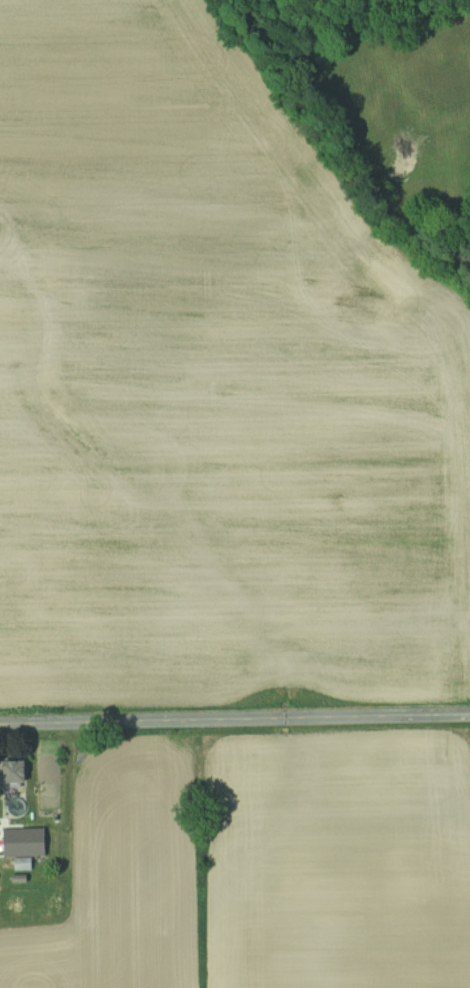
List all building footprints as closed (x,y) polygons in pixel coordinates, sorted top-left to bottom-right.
[(6,761),(6,788),(31,788),(31,761),(6,761)] [(5,829),(5,858),(49,858),(49,829),(5,829)]
